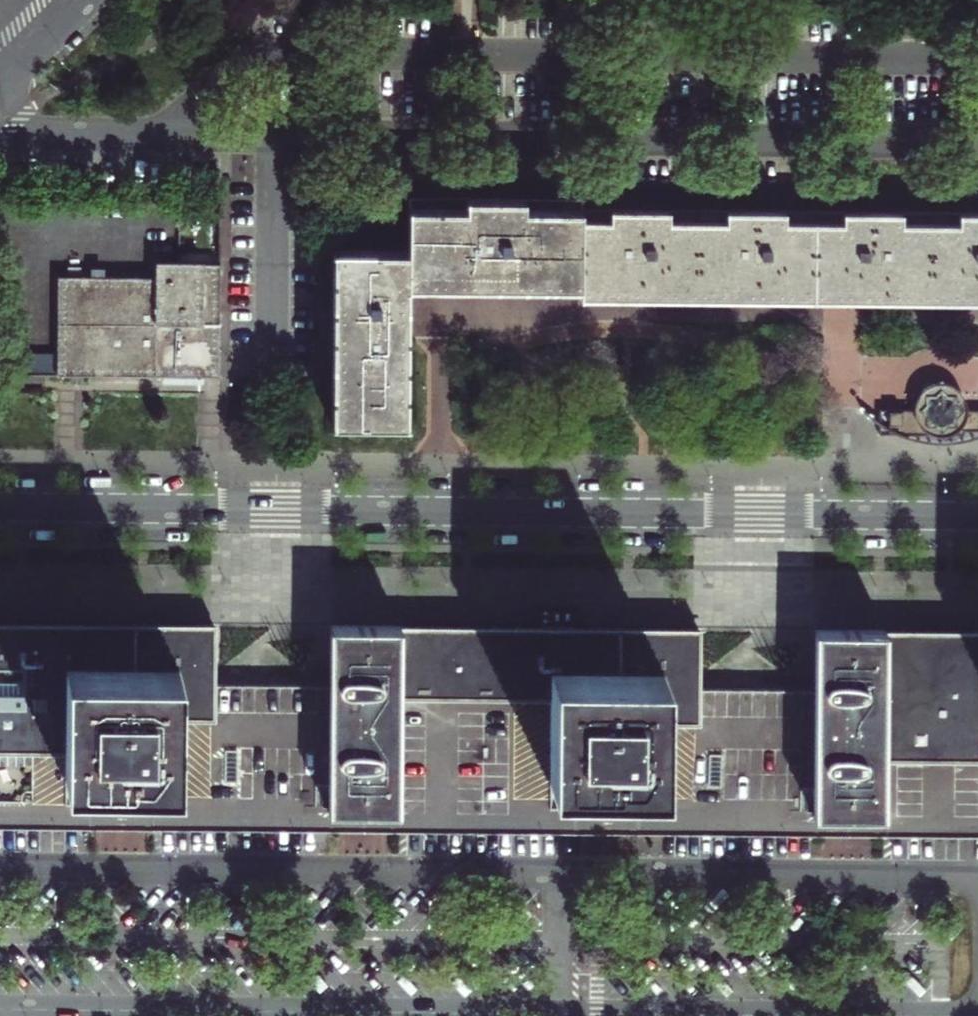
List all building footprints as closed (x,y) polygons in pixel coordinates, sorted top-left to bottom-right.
[(465,278),(436,278),(436,197),(423,197),(408,197),(408,250),(408,286),(424,286),(580,287),(580,278),(520,278),(520,270),(465,270),(465,278)] [(520,278),(580,278),(581,209),(581,198),(436,197),(436,278),(465,278),(465,270),(520,270),(520,278)] [(666,279),(666,289),(725,289),(725,279),(781,279),(781,290),(842,290),(842,280),(977,281),(977,211),(581,209),(580,278),(666,279)] [(408,310),(408,286),(408,250),(332,250),(332,309),(339,309),(339,365),(331,364),(331,424),(407,424),(408,337),(401,337),(401,310),(408,310)] [(58,277),(57,375),(163,376),(163,379),(203,379),(203,376),(220,376),(220,264),(203,264),(203,262),(156,262),(156,278),(58,277)] [(666,279),(580,278),(580,287),(580,299),(823,301),(977,301),(977,281),(842,280),(842,290),(781,290),(781,279),(725,279),(725,289),(666,289),(666,279)] [(879,409),(879,434),(937,435),(963,435),(963,431),(977,431),(977,410),(960,410),(960,404),(960,393),(957,390),(954,387),(947,384),(938,384),(933,385),(929,386),(924,389),(921,393),(921,405),(921,410),(879,409)] [(329,682),(267,681),(215,681),(215,624),(0,622),(0,807),(64,808),(65,661),(179,662),(178,809),(266,810),(291,810),(328,810),(329,682)] [(400,811),(400,626),(330,625),(329,682),(328,810),(400,811)] [(885,630),(885,801),(813,799),(814,687),(752,686),(699,686),(700,628),(400,626),(400,811),(549,812),(549,784),(549,685),(664,686),(663,786),(663,813),(751,814),(813,814),(883,815),(977,816),(977,630),(885,630)] [(885,630),(814,629),(814,687),(813,799),(885,801),(885,630)] [(179,662),(65,661),(64,808),(178,809),(179,662)] [(664,686),(549,685),(549,784),(663,786),(664,686)] [(266,830),(293,830),(750,834),(977,835),(977,816),(883,815),(813,814),(751,814),(663,813),(549,812),(400,811),(328,810),(291,810),(266,810),(178,809),(64,808),(0,807),(0,827),(266,830)]
